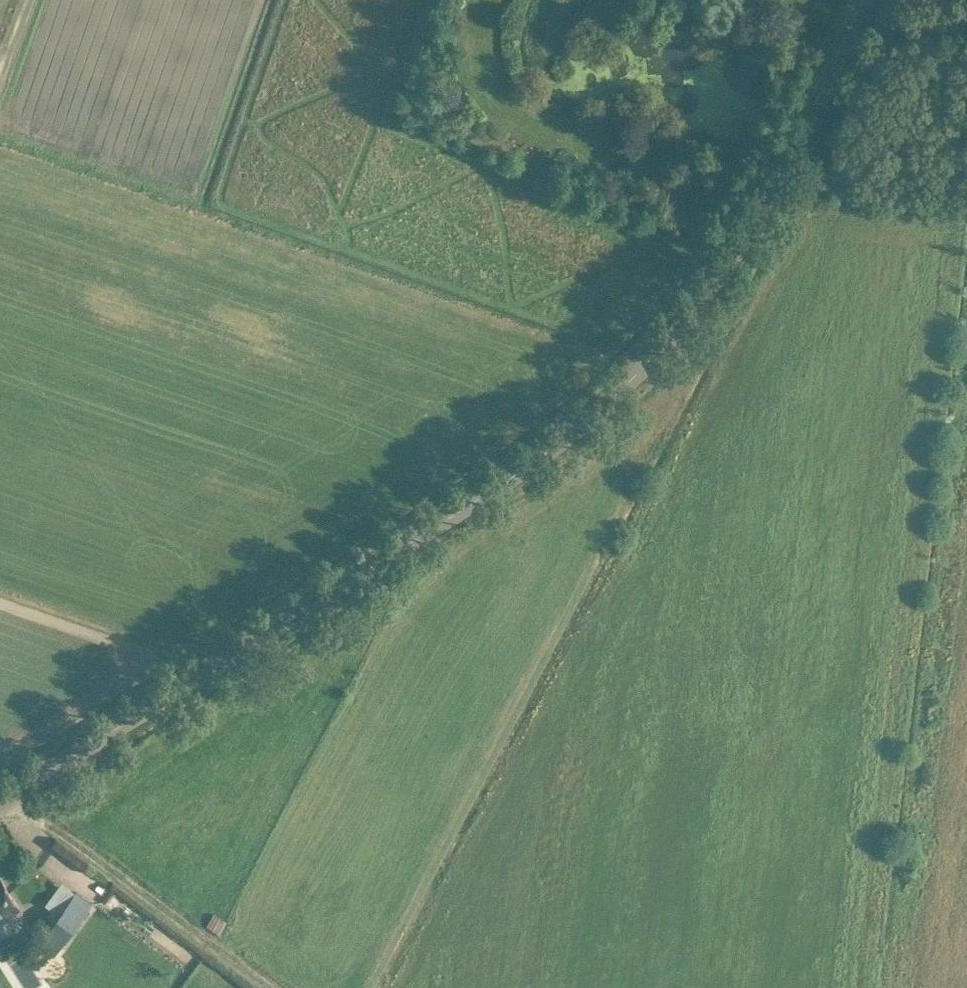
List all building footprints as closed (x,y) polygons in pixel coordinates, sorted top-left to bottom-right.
[(18,907),(0,878),(0,919),(18,907)] [(76,892),(38,943),(53,954),(91,903),(76,892)]
